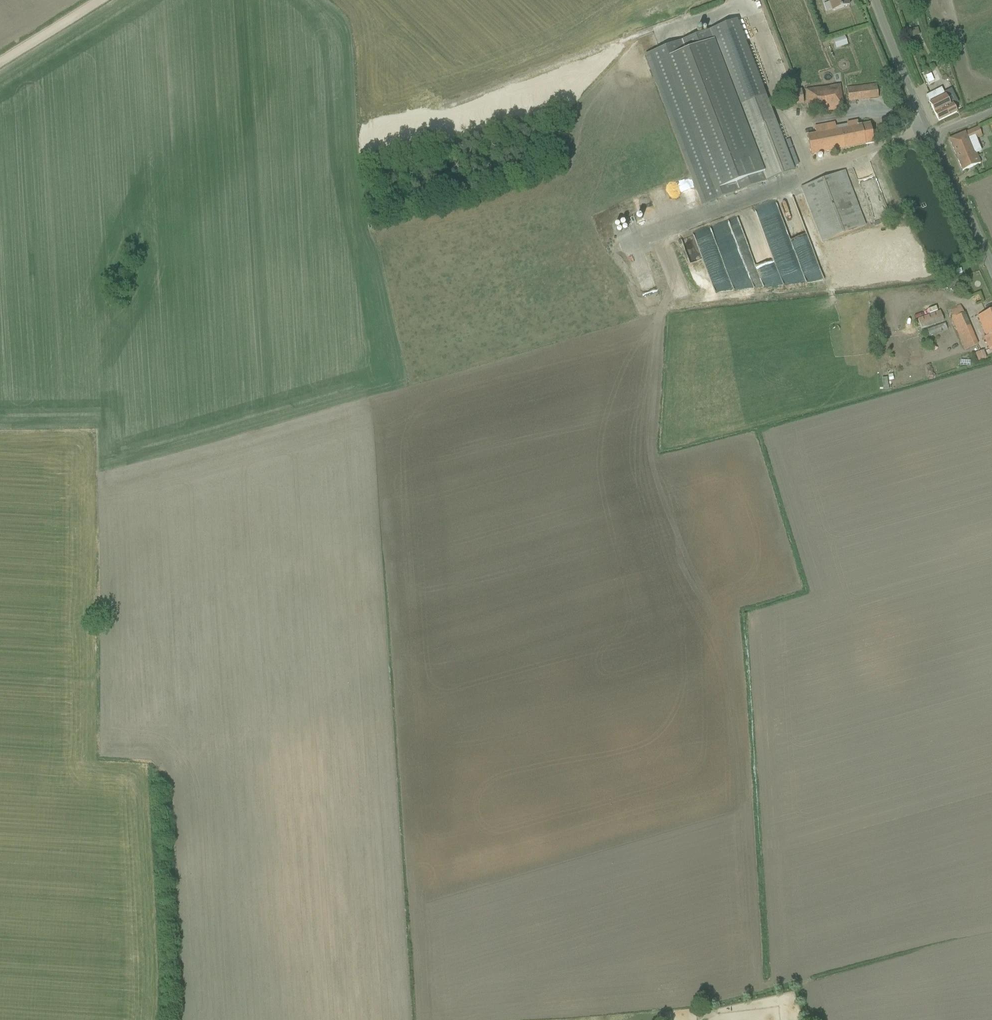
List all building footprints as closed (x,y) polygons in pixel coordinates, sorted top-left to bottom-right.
[(820,10),(826,9),(824,0),(818,2),(820,10)] [(847,0),(829,0),(833,11),(849,6),(847,0)] [(703,204),(794,170),(737,20),(646,54),(703,204)] [(827,39),(830,48),(842,44),(838,35),(827,39)] [(809,115),(843,110),(840,84),(806,89),(809,115)] [(847,88),(849,102),(878,99),(876,84),(847,88)] [(941,88),(935,91),(926,96),(938,121),(956,112),(953,106),(957,104),(951,93),(945,95),(941,88)] [(802,89),(783,92),(785,107),(803,104),(802,89)] [(835,123),(825,125),(815,127),(816,134),(807,136),(811,155),(873,143),(869,123),(858,125),(857,121),(847,123),(848,128),(836,130),(835,123)] [(982,136),(978,127),(951,138),(950,141),(962,171),(964,170),(980,163),(977,154),(981,153),(975,139),(982,136)] [(845,170),(801,187),(822,242),(866,225),(845,170)] [(859,184),(869,215),(878,211),(868,181),(859,184)] [(731,299),(813,271),(787,194),(772,199),(789,251),(767,258),(757,229),(737,235),(731,217),(707,225),(731,299)] [(665,199),(668,212),(681,209),(678,196),(665,199)] [(645,225),(634,228),(636,234),(647,231),(645,225)] [(687,231),(694,250),(705,246),(699,227),(687,231)] [(949,313),(945,315),(950,325),(953,323),(964,350),(977,345),(961,304),(948,310),(949,313)] [(991,349),(991,309),(977,316),(986,336),(984,337),(989,350),(991,349)] [(943,321),(940,311),(917,319),(921,329),(943,321)] [(945,324),(927,330),(929,337),(947,330),(945,324)] [(976,349),(969,351),(972,359),(979,357),(976,349)]
